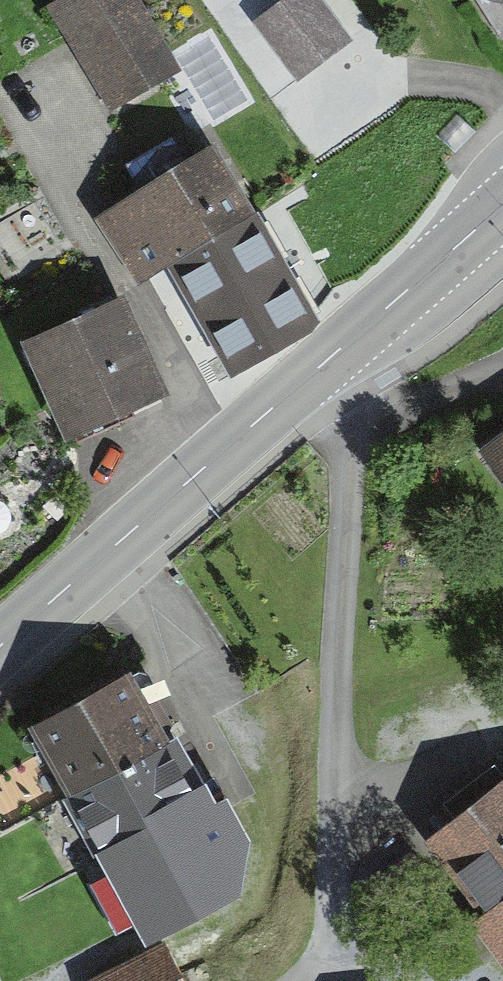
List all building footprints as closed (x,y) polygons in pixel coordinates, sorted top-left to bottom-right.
[(148,0),(51,0),(114,103),(185,61),(148,0)] [(260,12),(305,67),(351,29),(326,0),(274,0),(260,12)] [(316,319),(204,140),(104,203),(148,272),(165,261),(234,370),(316,319)] [(118,293),(17,335),(61,440),(162,397),(118,293)] [(472,447),(502,484),(502,421),(472,447)] [(223,879),(104,668),(26,711),(145,923),(223,879)] [(426,835),(480,901),(468,911),(502,954),(502,773),(426,835)] [(166,944),(95,980),(185,980),(166,944)]
